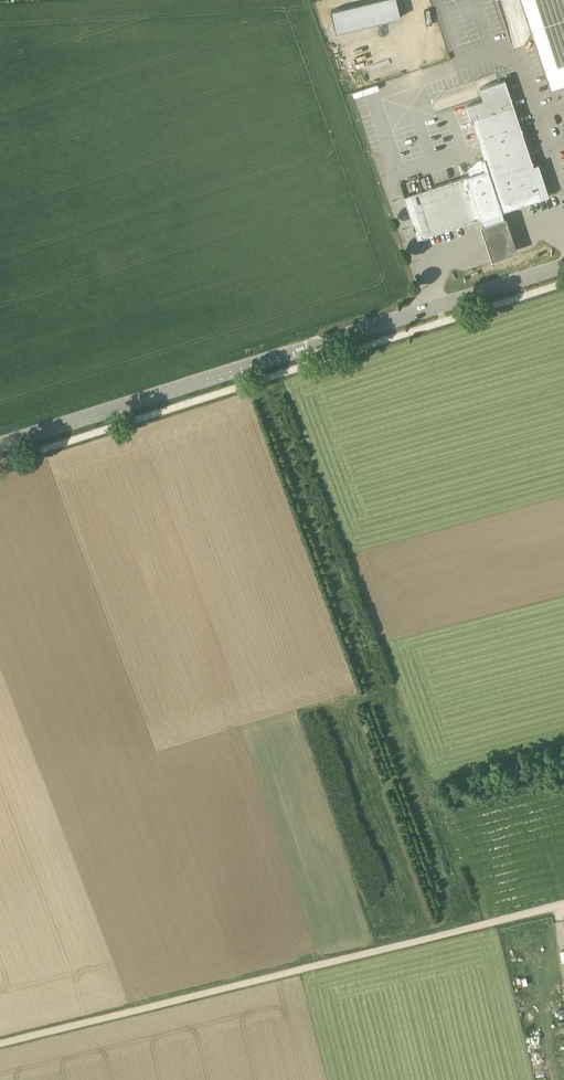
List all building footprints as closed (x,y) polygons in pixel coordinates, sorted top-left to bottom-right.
[(331,10),(336,32),(402,16),(398,0),(372,0),(331,10)] [(543,66),(557,61),(561,75),(563,74),(563,0),(521,0),(543,66)] [(470,175),(404,197),(418,238),(481,217),(481,219),(503,212),(502,210),(544,196),(512,101),(505,79),(480,87),(484,100),(467,105),(485,157),(477,160),(468,168),(470,175)] [(481,225),(493,259),(518,251),(506,216),(504,217),(503,212),(481,219),(483,224),(481,225)]
